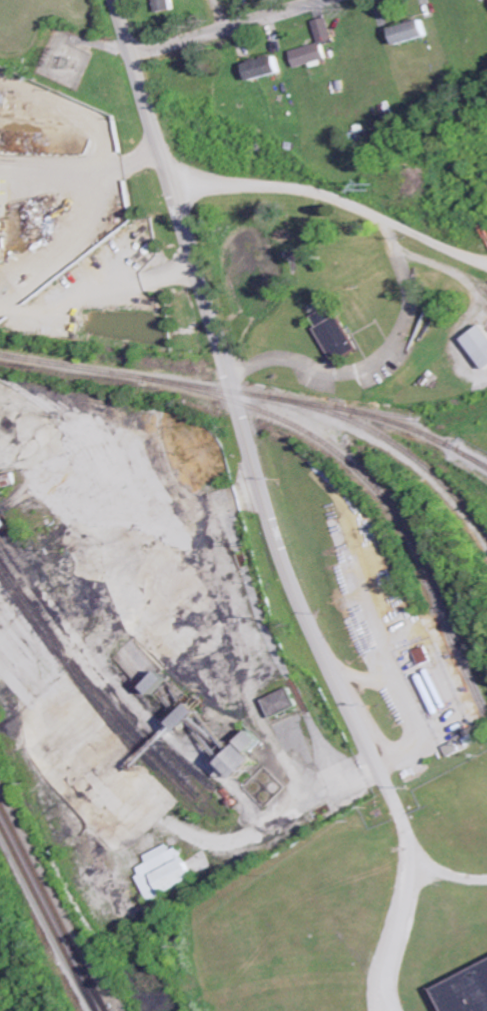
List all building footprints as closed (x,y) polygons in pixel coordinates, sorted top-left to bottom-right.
[(160,13),(177,10),(174,0),(157,0),(160,13)] [(314,21),(318,44),(333,41),(328,18),(314,21)] [(397,46),(428,37),(423,20),(392,29),(397,46)] [(296,68),(326,60),(322,43),(292,51),(296,68)] [(280,75),(278,58),(246,62),(249,80),(280,75)] [(316,326),(338,317),(334,308),(312,316),(316,326)] [(336,363),(358,349),(338,316),(316,330),(336,363)] [(482,326),(464,341),(486,370),(486,332),(482,326)] [(148,687),(155,695),(173,678),(165,670),(148,687)] [(298,705),(289,687),(265,699),(273,717),(298,705)] [(175,722),(185,731),(204,711),(195,702),(175,722)] [(261,759),(252,750),(262,740),(251,729),(240,741),(243,744),(225,763),(242,778),(261,759)] [(178,846),(170,850),(167,844),(144,855),(147,863),(135,869),(150,900),(194,878),(178,846)] [(429,988),(486,958),(486,1010),(441,1010),(429,988)]
